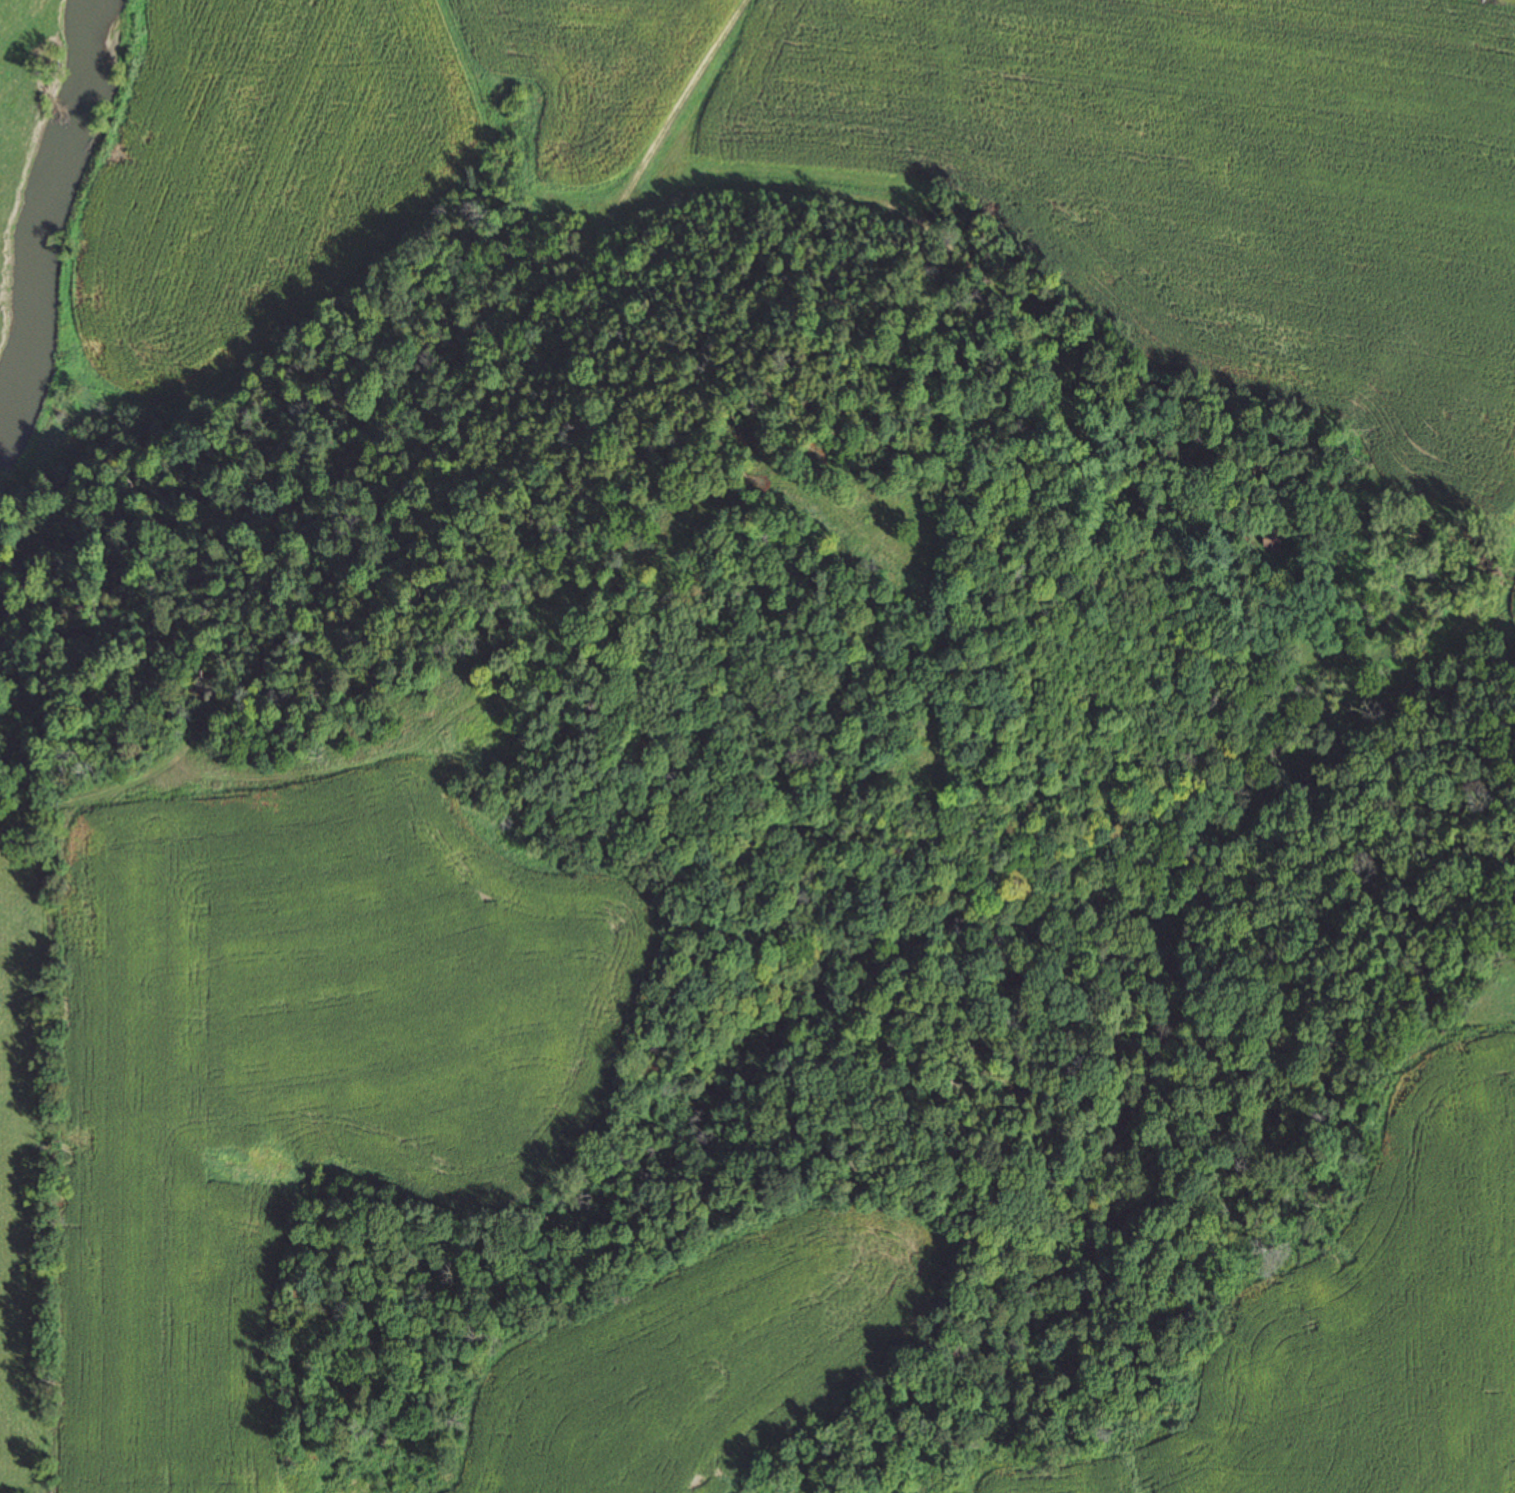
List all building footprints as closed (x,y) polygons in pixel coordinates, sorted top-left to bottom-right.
[(1260,547),(1279,547),(1279,532),(1260,532),(1260,547)]
